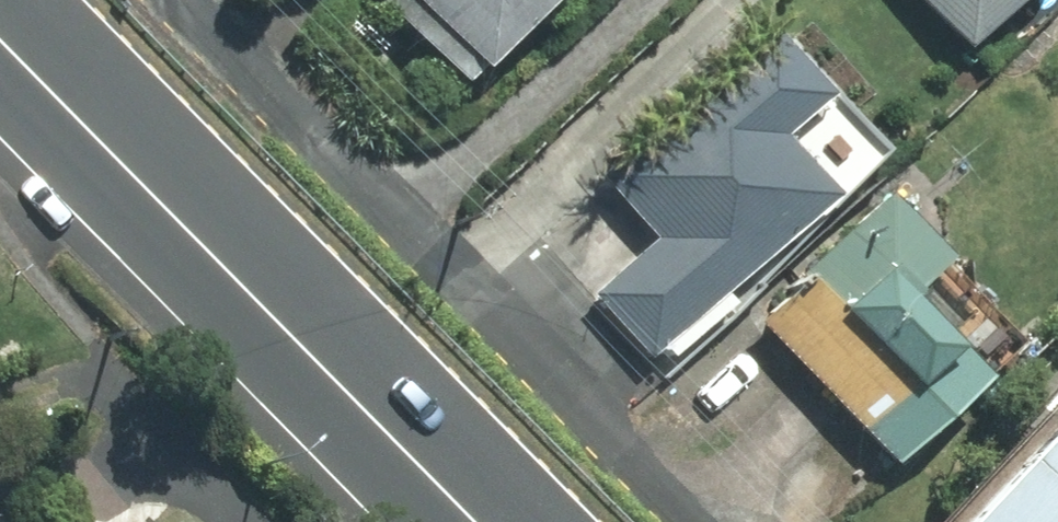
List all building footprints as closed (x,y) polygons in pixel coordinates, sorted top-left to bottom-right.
[(442,99),(543,0),(346,0),(442,99)] [(951,57),(1006,0),(892,0),(951,57)] [(748,49),(590,195),(640,251),(573,313),(630,374),(811,207),(756,148),(802,106),(748,49)] [(1010,351),(868,208),(741,333),(734,325),(714,344),(749,382),(767,367),(874,485),(1010,351)] [(939,521),(1057,521),(1057,396),(939,521)]
